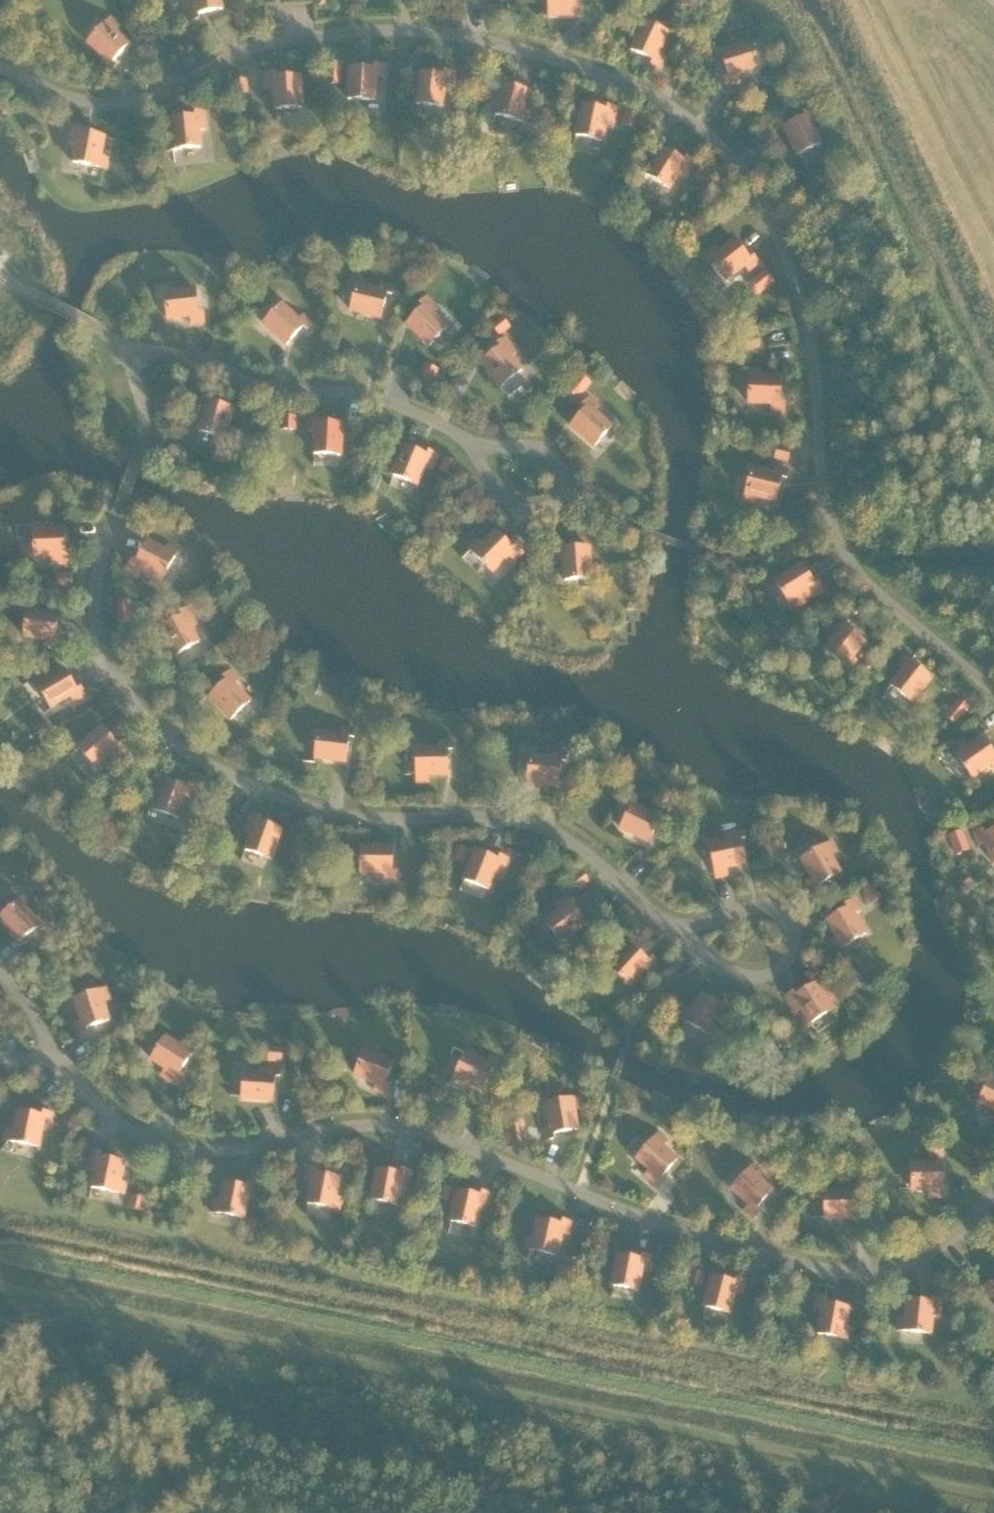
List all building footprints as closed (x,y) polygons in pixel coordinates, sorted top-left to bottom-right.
[(191,21),(198,19),(197,14),(222,9),(220,0),(193,0),(193,1),(187,2),(191,21)] [(548,16),(580,15),(579,0),(548,0),(548,16)] [(251,25),(249,11),(234,13),(236,27),(251,25)] [(101,63),(110,72),(115,66),(112,63),(129,45),(114,31),(119,26),(111,18),(88,43),(105,58),(101,63)] [(652,65),(658,68),(664,57),(658,54),(668,33),(644,22),(631,50),(654,61),(652,65)] [(737,75),(759,68),(751,44),(721,53),(729,77),(724,78),(727,85),(739,82),(737,75)] [(339,76),(340,54),(325,54),(324,75),(339,76)] [(382,78),(383,65),(375,65),(375,69),(350,68),(348,99),(374,101),(376,77),(382,78)] [(420,73),(416,104),(442,107),(445,84),(451,85),(453,73),(445,72),(445,76),(420,73)] [(275,109),(301,108),(299,77),(274,78),(274,73),(267,74),(267,86),(274,86),(275,109)] [(527,123),(530,112),(523,111),(528,91),(504,85),(505,80),(498,78),(494,90),(501,92),(495,115),(527,123)] [(249,94),(248,79),(232,80),(233,95),(249,94)] [(612,126),(616,108),(608,106),(607,111),(583,105),(576,135),(601,141),(605,124),(612,126)] [(552,112),(537,109),(534,123),(549,126),(552,112)] [(806,116),(784,127),(797,155),(821,144),(810,123),(816,120),(811,109),(804,112),(806,116)] [(205,129),(203,111),(196,112),(196,116),(171,119),(173,139),(166,140),(167,151),(200,147),(198,130),(205,129)] [(638,115),(624,111),(621,125),(636,128),(638,115)] [(76,146),(72,163),(105,169),(107,158),(100,157),(104,137),(79,132),(80,127),(73,126),(69,144),(76,146)] [(683,178),(693,162),(687,158),(684,162),(663,148),(652,165),(647,162),(641,171),(669,189),(678,174),(683,178)] [(713,173),(700,165),(692,177),(706,185),(713,173)] [(744,266),(748,271),(758,263),(754,257),(750,260),(734,240),(719,253),(714,247),(706,254),(726,280),(744,266)] [(760,292),(773,282),(764,270),(748,283),(757,295),(760,292)] [(357,285),(351,310),(381,318),(387,294),(391,295),(393,287),(381,284),(380,291),(357,285)] [(191,316),(191,323),(204,321),(203,314),(198,314),(195,289),(165,293),(168,319),(191,316)] [(424,306),(407,324),(429,346),(447,327),(430,311),(435,306),(426,297),(421,303),(424,306)] [(307,330),(312,324),(303,316),(298,320),(281,305),(264,324),(286,345),(303,326),(307,330)] [(499,336),(510,328),(501,316),(490,323),(499,336)] [(759,348),(757,334),(743,336),(745,351),(759,348)] [(501,347),(482,362),(501,387),(522,370),(511,357),(516,353),(504,338),(498,343),(501,347)] [(433,383),(439,370),(425,364),(419,377),(433,383)] [(784,411),(784,403),(779,403),(780,378),(760,377),(761,370),(750,370),(748,403),(772,404),(771,410),(784,411)] [(579,397),(590,384),(578,373),(567,386),(579,397)] [(230,440),(234,430),(227,428),(233,409),(208,402),(210,397),(203,395),(199,407),(205,409),(199,431),(230,440)] [(594,446),(611,427),(594,411),(598,406),(589,398),(584,404),(587,407),(571,426),(594,446)] [(296,415),(282,415),(281,430),(296,430),(296,415)] [(340,455),(342,424),(317,423),(317,418),(309,418),(309,430),(315,431),(314,454),(340,455)] [(256,434),(241,429),(237,442),(252,446),(256,434)] [(791,448),(777,445),(774,459),(788,462),(791,448)] [(427,456),(404,446),(396,464),(390,462),(385,472),(416,485),(425,463),(431,466),(436,454),(429,451),(427,456)] [(452,476),(458,463),(444,457),(438,471),(452,476)] [(752,469),(744,501),(754,504),(756,497),(776,501),(782,477),(786,478),(788,471),(776,468),(774,474),(752,469)] [(52,556),(52,563),(71,562),(70,555),(65,555),(64,530),(33,531),(34,557),(52,556)] [(513,560),(522,551),(517,546),(513,549),(496,531),(481,546),(477,541),(469,548),(492,572),(508,556),(513,560)] [(131,561),(128,567),(138,574),(142,568),(162,579),(178,550),(168,545),(165,551),(148,541),(135,563),(131,561)] [(597,577),(597,566),(590,567),(588,547),(563,549),(563,544),(555,545),(556,557),(563,557),(564,580),(597,577)] [(812,596),(823,590),(819,583),(815,586),(802,565),(775,581),(789,603),(809,591),(812,596)] [(738,579),(748,575),(745,567),(735,571),(738,579)] [(71,574),(58,574),(59,587),(72,587),(71,574)] [(130,622),(129,602),(116,602),(117,622),(130,622)] [(47,640),(46,646),(59,648),(59,640),(55,640),(58,615),(38,613),(39,606),(28,604),(24,637),(47,640)] [(171,645),(164,649),(170,658),(199,642),(190,627),(196,624),(187,608),(180,611),(183,616),(161,628),(171,645)] [(839,632),(824,650),(850,670),(857,662),(852,657),(864,642),(844,626),(847,622),(841,618),(833,628),(839,632)] [(5,664),(17,660),(13,649),(2,652),(5,664)] [(905,667),(891,686),(911,702),(930,677),(911,662),(914,658),(908,653),(900,663),(905,667)] [(865,682),(872,672),(863,664),(855,674),(865,682)] [(70,696),(74,701),(85,695),(81,688),(77,691),(64,669),(47,679),(43,673),(33,679),(50,708),(70,696)] [(239,680),(230,671),(225,676),(228,680),(210,697),(231,719),(250,701),(234,685),(239,680)] [(970,707),(958,697),(944,716),(956,725),(970,707)] [(52,735),(45,722),(33,728),(40,741),(52,735)] [(117,757),(127,749),(122,743),(118,746),(102,727),(78,747),(95,767),(113,752),(117,757)] [(318,732),(317,738),(315,758),(346,762),(347,752),(349,737),(354,738),(354,730),(342,729),(341,735),(318,732)] [(993,768),(993,755),(982,738),(966,750),(962,744),(953,750),(972,777),(991,764),(993,768)] [(416,749),(417,782),(428,782),(428,775),(448,774),(447,749),(452,749),(452,742),(439,742),(439,749),(416,749)] [(530,756),(527,789),(538,790),(539,783),(558,785),(561,760),(566,760),(566,753),(554,752),(553,758),(530,756)] [(191,804),(197,787),(190,784),(189,789),(165,781),(158,799),(152,797),(148,808),(179,818),(185,802),(191,804)] [(653,815),(632,805),(620,828),(648,842),(659,820),(664,822),(667,815),(656,809),(653,815)] [(205,818),(192,814),(187,827),(201,831),(205,818)] [(257,821),(259,817),(252,814),(245,831),(252,834),(246,850),(270,859),(281,830),(257,821)] [(726,841),(709,845),(716,877),(727,875),(725,868),(745,863),(740,839),(744,838),(743,830),(725,834),(726,841)] [(993,864),(993,830),(983,835),(981,830),(974,833),(979,845),(985,842),(993,864)] [(975,856),(967,837),(956,841),(963,860),(975,856)] [(808,882),(814,893),(820,889),(818,885),(840,872),(829,855),(835,852),(830,842),(801,859),(813,879),(808,882)] [(463,863),(469,850),(455,844),(450,858),(463,863)] [(392,872),(392,847),(361,847),(361,873),(384,873),(384,879),(396,880),(397,872),(392,872)] [(507,858),(500,855),(499,860),(475,851),(463,880),(488,889),(494,873),(501,876),(507,858)] [(590,881),(581,870),(570,880),(579,891),(590,881)] [(861,892),(869,905),(881,897),(874,885),(861,892)] [(570,904),(574,901),(569,895),(554,906),(559,911),(545,922),(565,948),(574,942),(570,936),(586,923),(570,904)] [(831,941),(837,951),(865,934),(853,914),(859,910),(852,899),(846,903),(848,908),(827,920),(837,938),(831,941)] [(20,901),(0,917),(0,929),(1,930),(6,926),(18,942),(38,927),(41,930),(47,926),(40,916),(34,920),(20,901)] [(649,961),(630,945),(609,967),(629,985),(644,968),(649,972),(658,963),(652,958),(649,961)] [(822,979),(816,983),(795,996),(792,992),(786,996),(795,1012),(801,1009),(810,1023),(838,1006),(822,979)] [(82,1021),(75,1023),(79,1035),(87,1033),(85,1028),(109,1020),(103,1001),(109,999),(106,988),(74,999),(82,1021)] [(725,1017),(731,1007),(725,1003),(722,1007),(701,994),(691,1011),(685,1008),(679,1017),(707,1034),(719,1014),(725,1017)] [(166,1068),(162,1074),(178,1084),(182,1077),(178,1075),(191,1054),(165,1037),(151,1059),(166,1068)] [(769,1060),(782,1054),(776,1042),(763,1049),(769,1060)] [(377,1083),(374,1089),(386,1094),(388,1087),(384,1085),(393,1061),(374,1054),(377,1048),(366,1044),(355,1075),(377,1083)] [(282,1062),(282,1048),(268,1047),(267,1062),(282,1062)] [(465,1082),(483,1090),(493,1067),(498,1069),(501,1062),(489,1057),(487,1063),(465,1053),(451,1083),(462,1088),(465,1082)] [(244,1073),(242,1099),(273,1101),(275,1076),(279,1076),(280,1069),(267,1068),(267,1074),(244,1073)] [(319,1089),(326,1073),(314,1068),(307,1084),(319,1089)] [(993,1070),(978,1102),(993,1109),(993,1070)] [(446,1090),(433,1086),(428,1099),(441,1104),(446,1090)] [(553,1134),(577,1129),(574,1109),(581,1108),(579,1097),(546,1103),(550,1126),(544,1127),(546,1140),(554,1138),(553,1134)] [(42,1124),(49,1125),(51,1113),(44,1111),(43,1116),(18,1111),(14,1130),(7,1129),(5,1140),(37,1147),(42,1124)] [(513,1146),(525,1144),(521,1124),(509,1126),(513,1146)] [(649,1170),(645,1175),(659,1187),(664,1181),(660,1178),(677,1159),(662,1146),(667,1141),(658,1133),(636,1158),(649,1170)] [(928,1157),(943,1157),(943,1143),(928,1144),(928,1157)] [(990,1153),(981,1144),(971,1154),(980,1164),(990,1153)] [(92,1187),(124,1194),(126,1183),(120,1182),(124,1162),(99,1157),(100,1152),(93,1151),(89,1169),(95,1170),(92,1187)] [(929,1196),(948,1196),(948,1188),(943,1188),(942,1163),(911,1164),(912,1190),(929,1189),(929,1196)] [(755,1209),(772,1190),(757,1177),(762,1172),(754,1164),(731,1189),(749,1205),(744,1210),(754,1218),(759,1212),(755,1209)] [(335,1198),(339,1178),(315,1173),(316,1168),(308,1167),(306,1179),(312,1180),(307,1203),(340,1210),(342,1199),(335,1198)] [(400,1188),(406,1189),(410,1171),(402,1169),(401,1174),(377,1169),(371,1200),(396,1205),(400,1188)] [(433,1175),(419,1172),(416,1186),(430,1189),(433,1175)] [(253,1202),(257,1184),(249,1182),(248,1187),(224,1182),(220,1202),(213,1201),(211,1211),(243,1218),(246,1201),(253,1202)] [(824,1192),(825,1218),(856,1217),(855,1192),(860,1191),(860,1184),(847,1184),(847,1191),(824,1192)] [(448,1203),(451,1190),(438,1187),(435,1199),(448,1203)] [(490,1193),(482,1192),(481,1196),(457,1191),(450,1221),(475,1227),(481,1204),(487,1206),(490,1193)] [(145,1197),(130,1195),(128,1209),(143,1211),(145,1197)] [(262,1221),(247,1218),(245,1233),(260,1235),(262,1221)] [(524,1248),(556,1256),(561,1233),(568,1234),(571,1222),(563,1220),(562,1225),(538,1220),(533,1239),(526,1237),(524,1248)] [(642,1260),(618,1255),(611,1285),(637,1290),(642,1267),(648,1269),(651,1256),(643,1255),(642,1260)] [(580,1260),(565,1257),(562,1271),(577,1275),(580,1260)] [(701,1287),(705,1275),(691,1271),(688,1284),(701,1287)] [(736,1283),(712,1276),(703,1306),(729,1313),(735,1290),(741,1292),(744,1280),(737,1278),(736,1283)] [(989,1297),(993,1295),(993,1287),(991,1283),(984,1286),(989,1297)] [(817,1334),(850,1340),(852,1329),(845,1327),(849,1308),(824,1303),(825,1299),(817,1297),(815,1309),(822,1311),(817,1334)] [(938,1317),(940,1299),(933,1298),(932,1303),(907,1300),(905,1320),(898,1319),(897,1330),(930,1334),(932,1317),(938,1317)]
